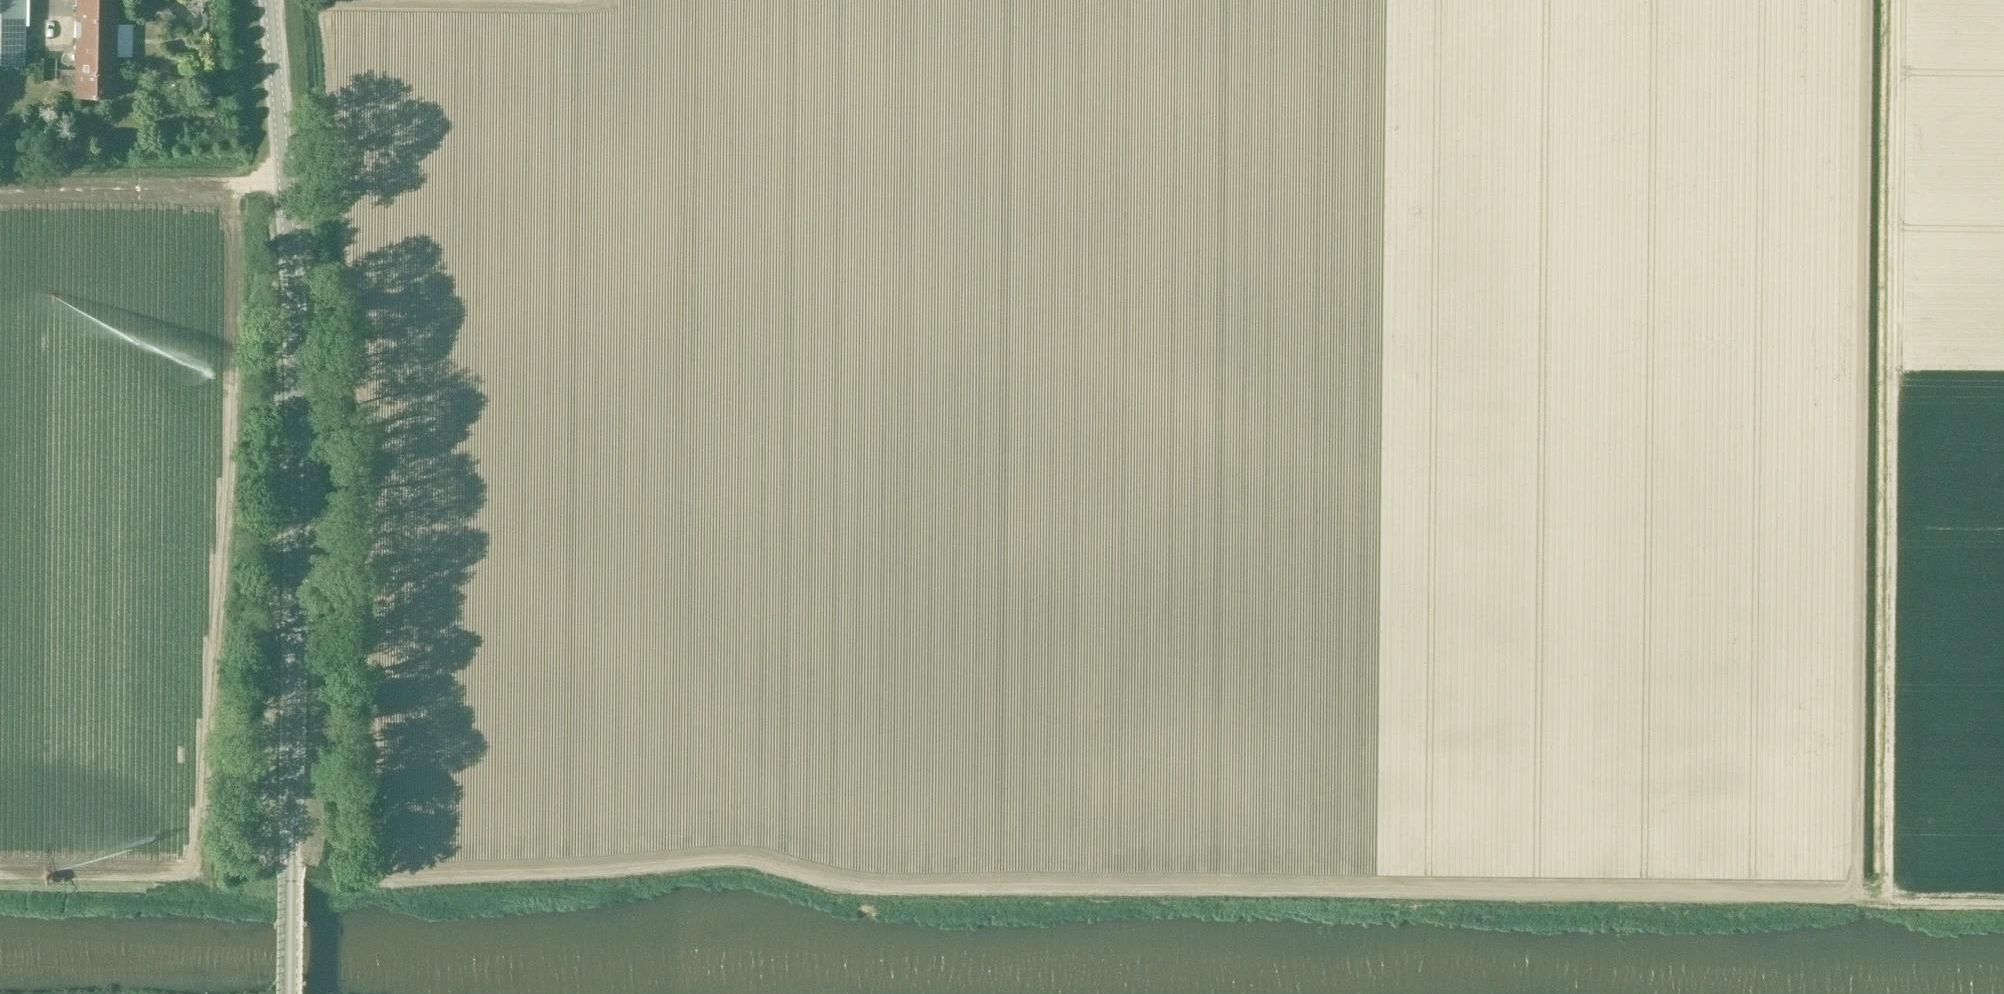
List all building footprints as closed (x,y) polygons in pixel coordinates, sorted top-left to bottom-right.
[(25,0),(0,0),(0,65),(24,66),(25,0)] [(75,98),(115,98),(117,0),(77,0),(76,22),(75,22),(75,38),(76,38),(75,98)]
